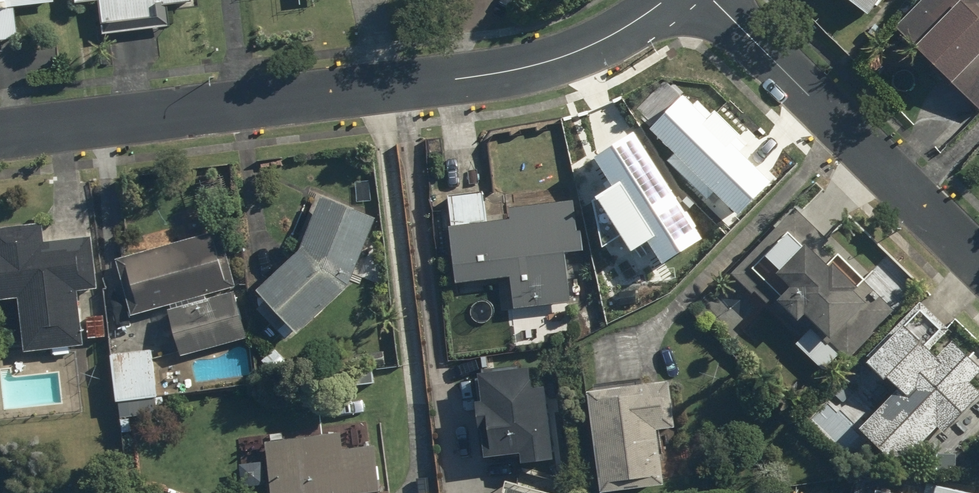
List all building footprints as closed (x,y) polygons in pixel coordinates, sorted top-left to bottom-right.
[(15,37),(11,9),(54,3),(53,0),(0,0),(0,39),(15,37)] [(168,26),(166,6),(191,3),(190,0),(74,0),(75,4),(99,1),(103,34),(168,26)] [(866,14),(877,0),(847,0),(866,14)] [(894,28),(950,82),(951,81),(978,107),(978,0),(920,0),(894,28)] [(685,89),(655,123),(702,164),(745,204),(772,175),(733,139),(742,129),(717,106),(711,113),(685,89)] [(600,192),(635,247),(654,235),(668,257),(705,233),(636,126),(597,151),(617,181),(600,192)] [(293,332),(295,335),(347,284),(374,218),(319,197),(298,250),(254,291),(265,300),(256,308),(285,339),(293,332)] [(513,308),(569,301),(563,253),(578,251),(572,200),(506,208),(507,219),(448,226),(455,283),(509,276),(513,308)] [(827,241),(792,209),(733,272),(802,337),(796,343),(824,369),(840,352),(846,358),(892,310),(876,295),(878,293),(836,254),(832,258),(821,247),(827,241)] [(41,223),(0,228),(0,301),(16,298),(23,353),(82,346),(75,290),(97,287),(90,237),(43,243),(41,223)] [(114,259),(130,315),(234,286),(218,229),(114,259)] [(166,310),(180,357),(246,337),(232,290),(166,310)] [(897,467),(936,427),(942,433),(978,395),(978,391),(959,372),(967,364),(947,346),(935,358),(926,350),(947,328),(919,301),(866,356),(868,359),(864,363),(881,380),(885,376),(897,389),(858,430),(897,467)] [(116,402),(156,397),(150,350),(109,355),(116,402)] [(528,386),(525,367),(477,374),(481,401),(472,402),(481,459),(517,454),(519,463),(551,458),(541,385),(528,386)] [(600,492),(662,484),(655,430),(674,427),(668,381),(586,392),(600,492)] [(374,443),(343,447),(340,432),(264,442),(271,492),(381,492),(374,443)]
